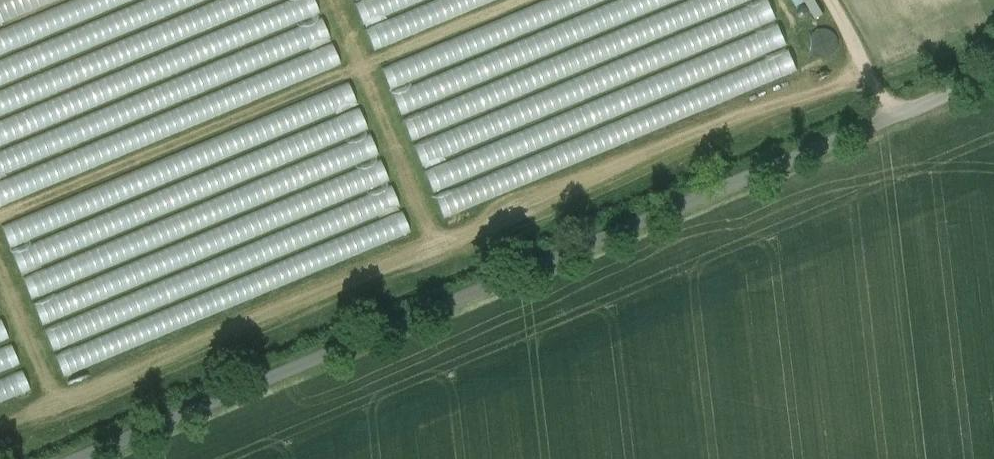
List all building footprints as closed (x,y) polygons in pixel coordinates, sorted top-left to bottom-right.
[(353,70),(324,0),(115,0),(0,47),(0,216),(353,70)] [(379,59),(522,0),(354,0),(379,59)] [(446,222),(801,75),(770,0),(575,0),(386,78),(446,222)] [(6,237),(65,381),(420,234),(361,90),(6,237)] [(39,393),(0,299),(0,409),(39,393)]
